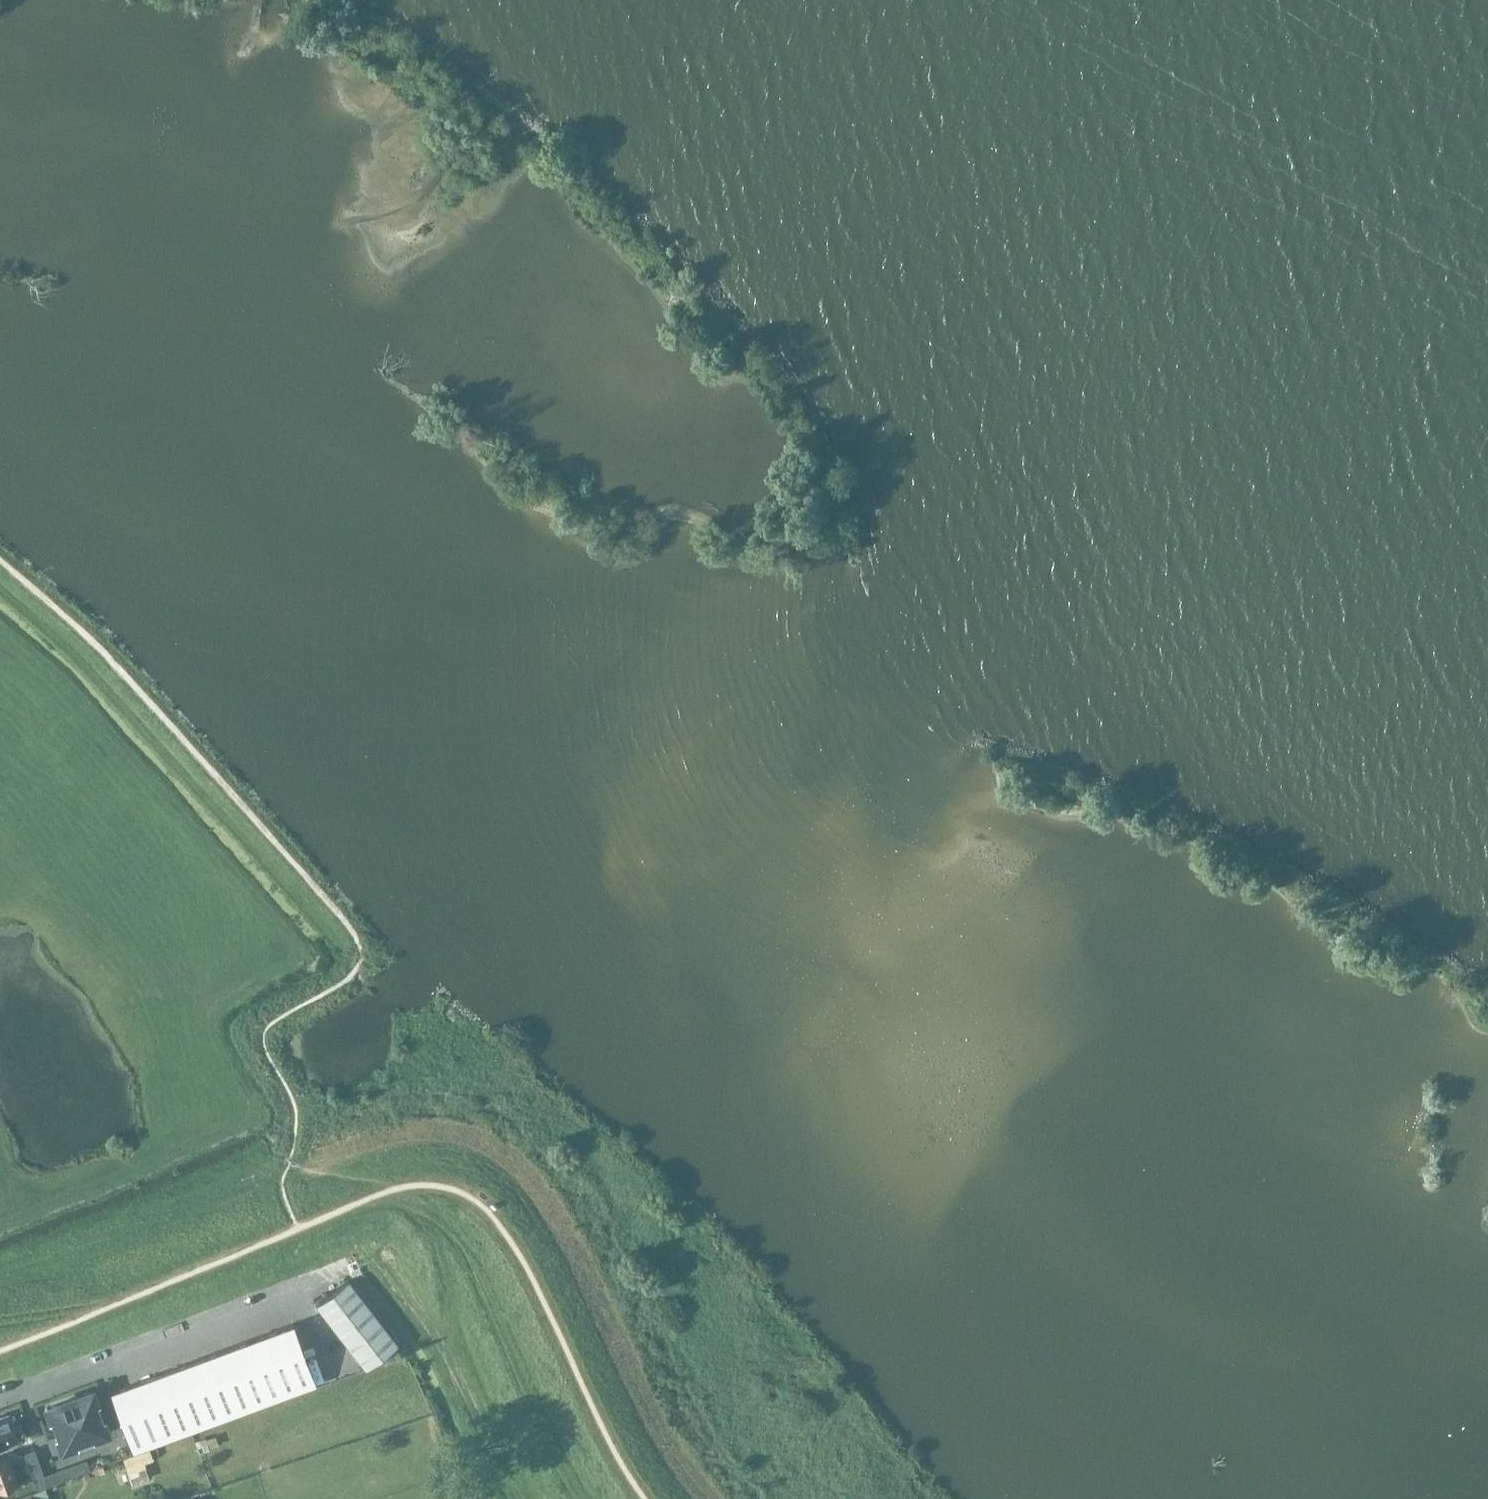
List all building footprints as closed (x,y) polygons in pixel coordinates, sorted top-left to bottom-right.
[(327,1318),(359,1293),(349,1280),(317,1304),(327,1318)] [(359,1293),(327,1318),(337,1330),(369,1306),(359,1293)] [(369,1306),(337,1330),(346,1343),(378,1318),(369,1306)] [(378,1318),(346,1343),(356,1356),(388,1331),(378,1318)] [(293,1324),(111,1392),(132,1452),(315,1384),(293,1324)] [(398,1344),(388,1331),(356,1356),(366,1369),(398,1344)] [(70,1399),(47,1408),(63,1449),(85,1441),(108,1432),(92,1391),(70,1399)] [(26,1438),(21,1425),(13,1428),(8,1414),(0,1418),(0,1448),(26,1438)] [(27,1462),(38,1458),(34,1449),(24,1453),(27,1462)] [(19,1483),(7,1453),(0,1456),(0,1490),(19,1483)] [(31,1471),(41,1467),(38,1458),(27,1462),(31,1471)] [(86,1460),(44,1476),(48,1486),(90,1471),(86,1460)] [(34,1480),(44,1476),(41,1467),(31,1471),(34,1480)] [(48,1486),(44,1476),(34,1480),(37,1489),(48,1486)] [(45,1488),(17,1498),(49,1498),(45,1488)]
